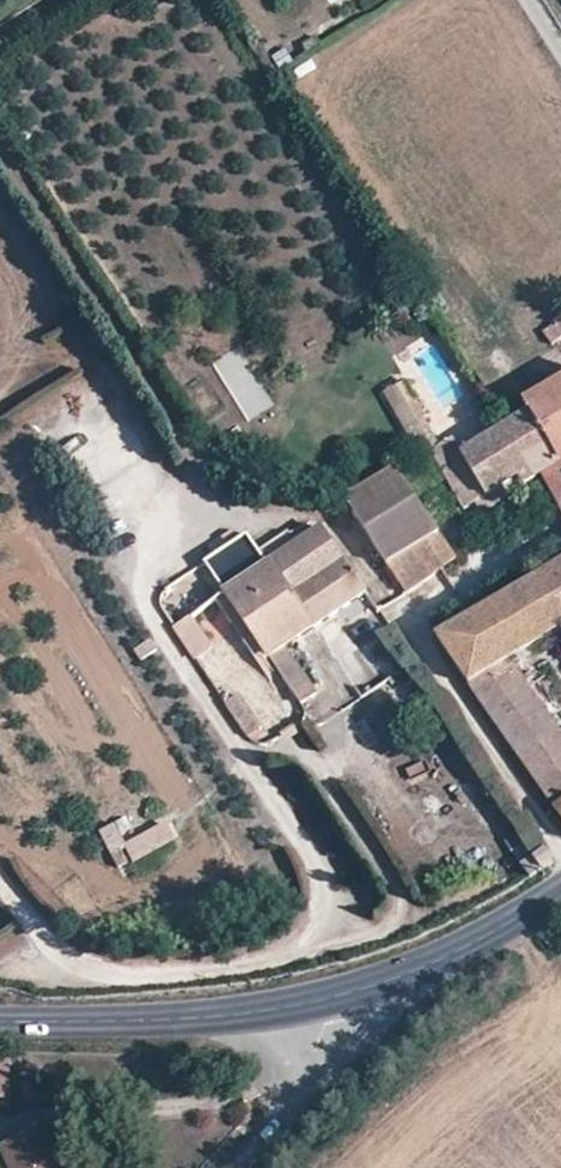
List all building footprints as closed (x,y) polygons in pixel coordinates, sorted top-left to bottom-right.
[(541,329),(550,344),(560,337),(560,318),(541,329)] [(237,345),(211,361),(247,421),(274,404),(237,345)] [(400,422),(416,414),(401,382),(385,390),(400,422)] [(552,454),(515,477),(521,487),(542,474),(560,463),(560,382),(523,405),(528,414),(552,454)] [(451,464),(476,501),(515,477),(552,454),(528,414),(506,428),(461,457),(452,443),(430,456),(439,470),(451,464)] [(158,429),(165,440),(177,432),(170,420),(158,429)] [(560,506),(560,463),(542,474),(560,506)] [(436,535),(399,475),(388,474),(387,472),(345,499),(388,567),(436,535)] [(254,553),(264,566),(307,539),(297,525),(254,553)] [(223,595),(267,659),(284,647),(367,596),(321,530),(307,539),(264,566),(223,595)] [(219,540),(227,550),(237,541),(231,531),(219,540)] [(388,567),(405,594),(408,592),(453,561),(436,535),(388,567)] [(203,566),(223,595),(264,566),(254,553),(244,537),(237,541),(227,550),(203,566)] [(560,811),(560,738),(518,678),(504,660),(560,627),(560,568),(529,588),(441,641),(560,811)] [(176,630),(194,655),(209,647),(191,620),(176,630)] [(267,659),(286,689),(305,677),(284,647),(267,659)] [(135,861),(177,837),(165,817),(124,842),(135,861)] [(112,821),(98,829),(119,868),(133,861),(112,821)] [(530,860),(538,873),(554,864),(544,851),(530,860)] [(520,866),(528,879),(538,873),(530,860),(520,866)] [(5,1167),(60,1167),(38,1126),(0,1145),(0,1159),(5,1167)]
